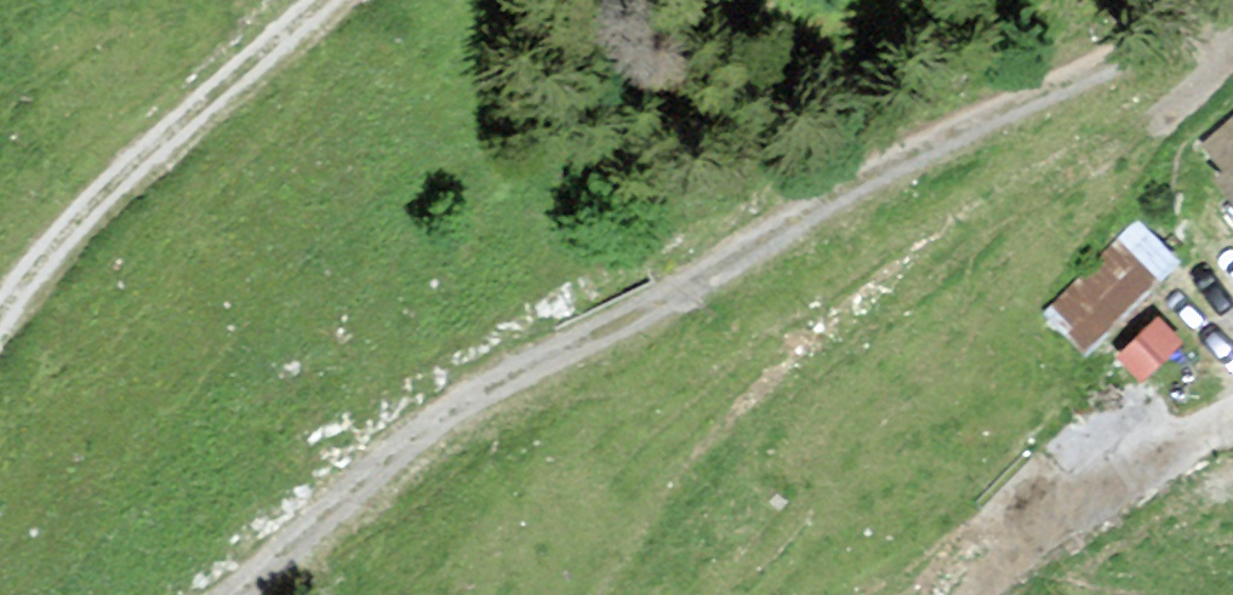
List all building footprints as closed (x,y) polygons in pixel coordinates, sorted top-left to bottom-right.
[(1201,145),(1232,183),(1232,118),(1201,145)] [(1139,209),(1043,297),(1082,339),(1178,251),(1139,209)] [(1141,367),(1181,330),(1157,305),(1118,342),(1141,367)]
